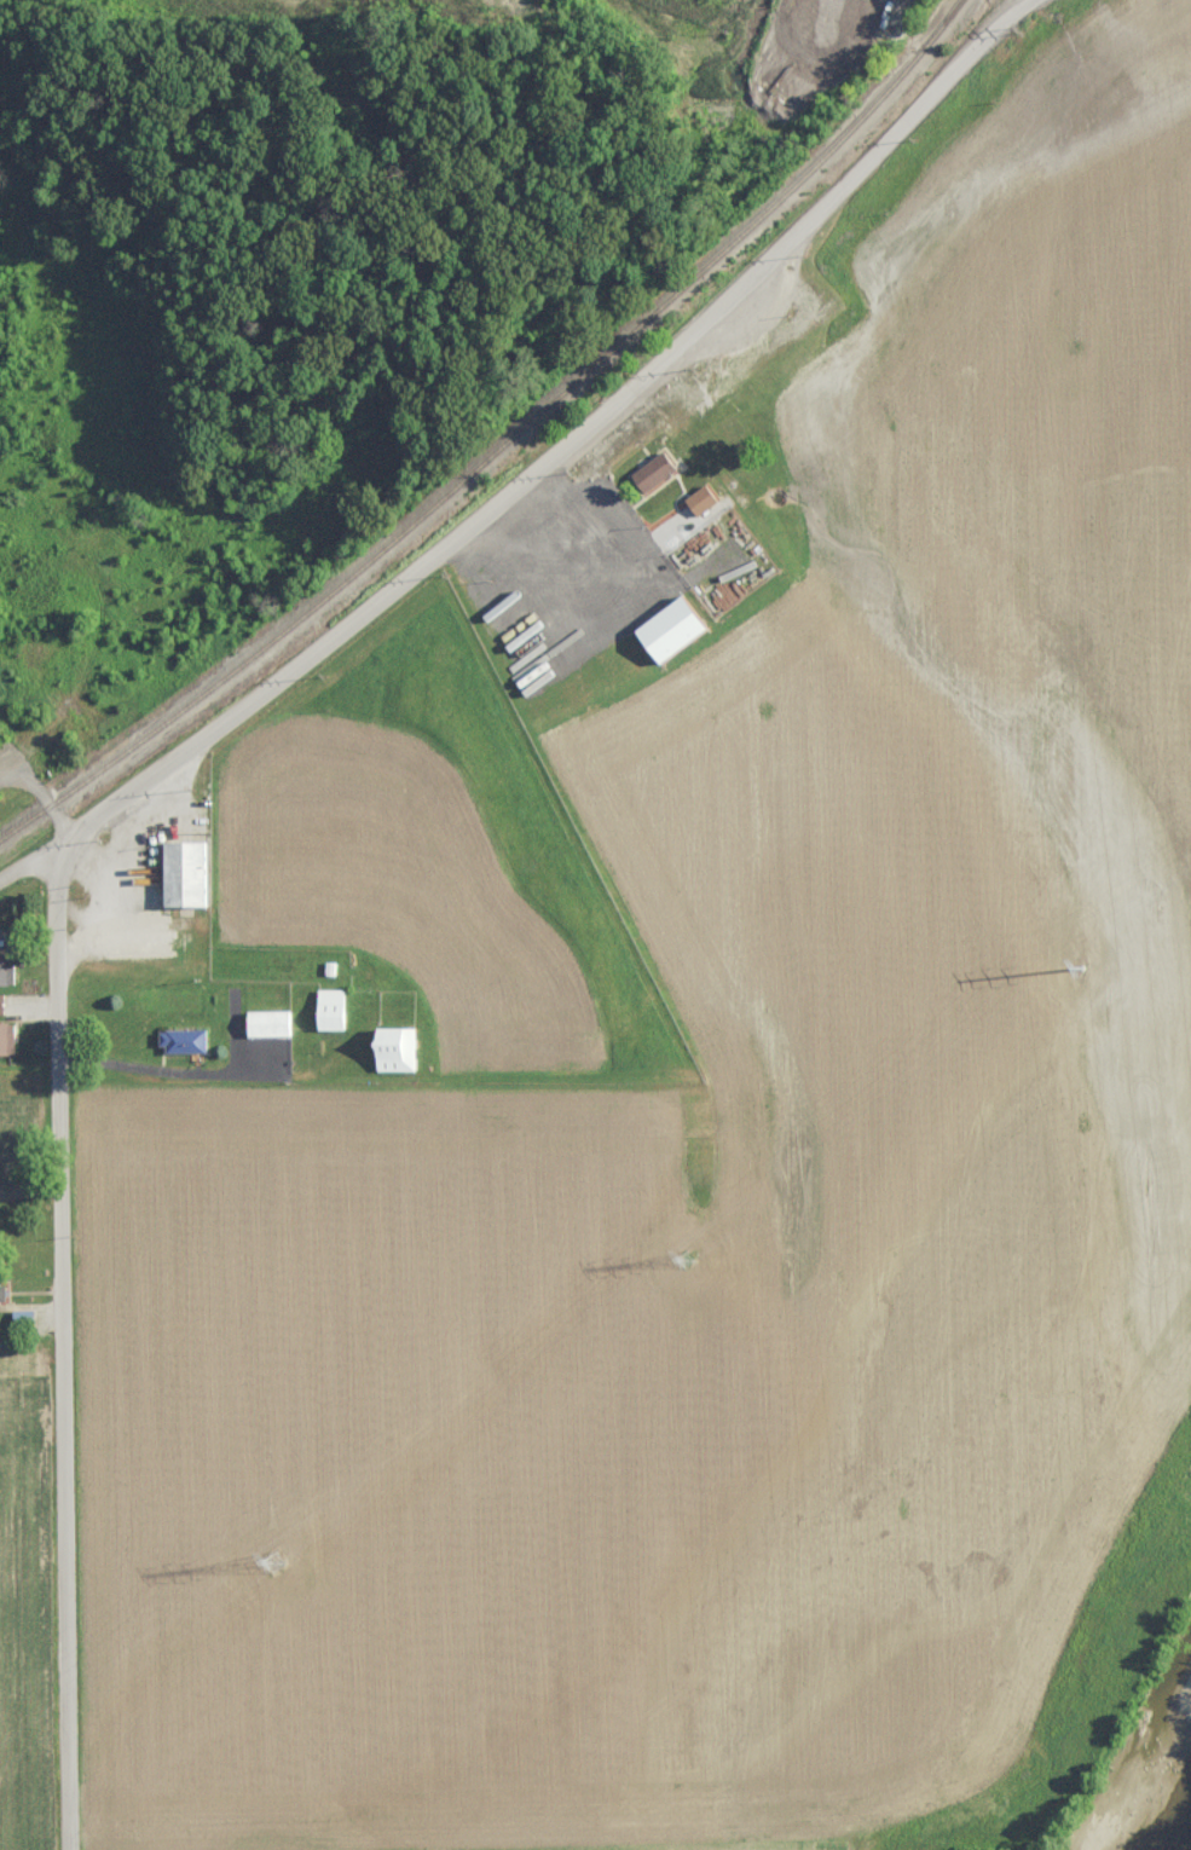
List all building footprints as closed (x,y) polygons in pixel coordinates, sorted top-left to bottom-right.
[(636,493),(671,472),(659,452),(624,472),(636,493)] [(681,500),(690,516),(712,503),(702,487),(681,500)] [(627,626),(648,663),(699,633),(678,597),(627,626)] [(198,907),(200,842),(157,841),(156,906),(198,907)] [(10,985),(10,965),(3,965),(3,952),(0,952),(0,985),(10,985)] [(311,1029),(338,1030),(339,989),(311,989),(311,1029)] [(287,1011),(241,1011),(241,1036),(287,1037),(287,1011)] [(9,1022),(0,1022),(0,1054),(9,1054),(9,1022)] [(410,1070),(409,1027),(367,1028),(368,1071),(410,1070)] [(202,1051),(202,1029),(153,1030),(153,1052),(202,1051)]
